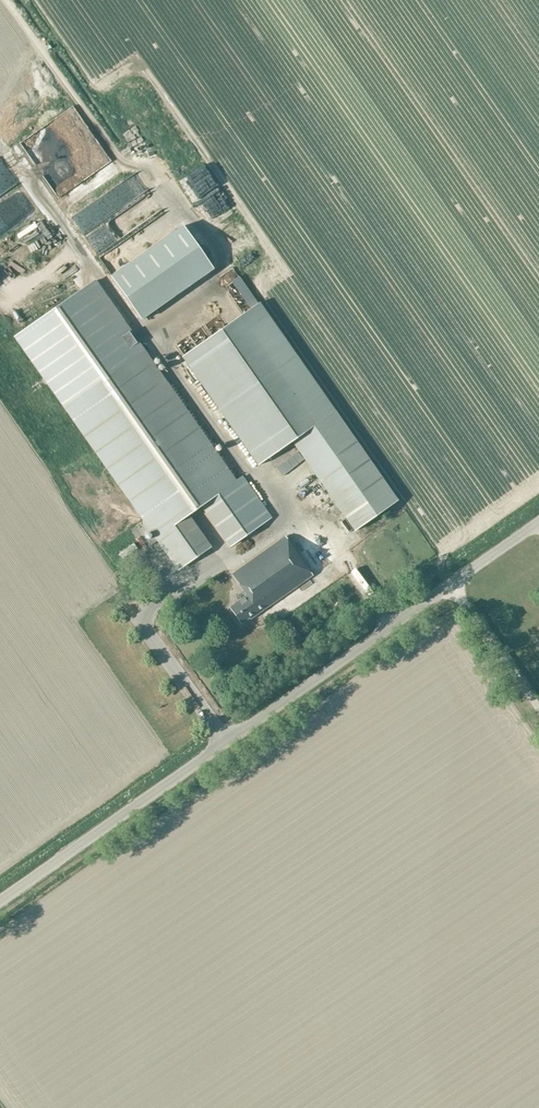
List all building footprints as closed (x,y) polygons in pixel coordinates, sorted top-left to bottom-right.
[(20,129),(40,122),(36,110),(16,117),(20,129)] [(121,141),(133,135),(129,125),(116,131),(121,141)] [(118,156),(125,151),(122,146),(114,150),(118,156)] [(77,233),(128,202),(124,195),(136,187),(130,177),(67,217),(77,233)] [(183,226),(112,277),(141,319),(213,269),(183,226)] [(117,262),(113,249),(96,254),(101,267),(117,262)] [(241,302),(248,297),(232,275),(224,280),(241,302)] [(271,517),(239,472),(231,478),(93,281),(16,336),(179,568),(210,546),(188,514),(201,505),(229,546),(271,517)] [(295,442),(357,532),(400,503),(264,303),(186,356),(261,466),(295,442)] [(325,519),(321,522),(329,534),(334,530),(325,519)] [(252,620),(314,575),(287,536),(234,573),(249,595),(231,608),(241,623),(250,616),(252,620)]
